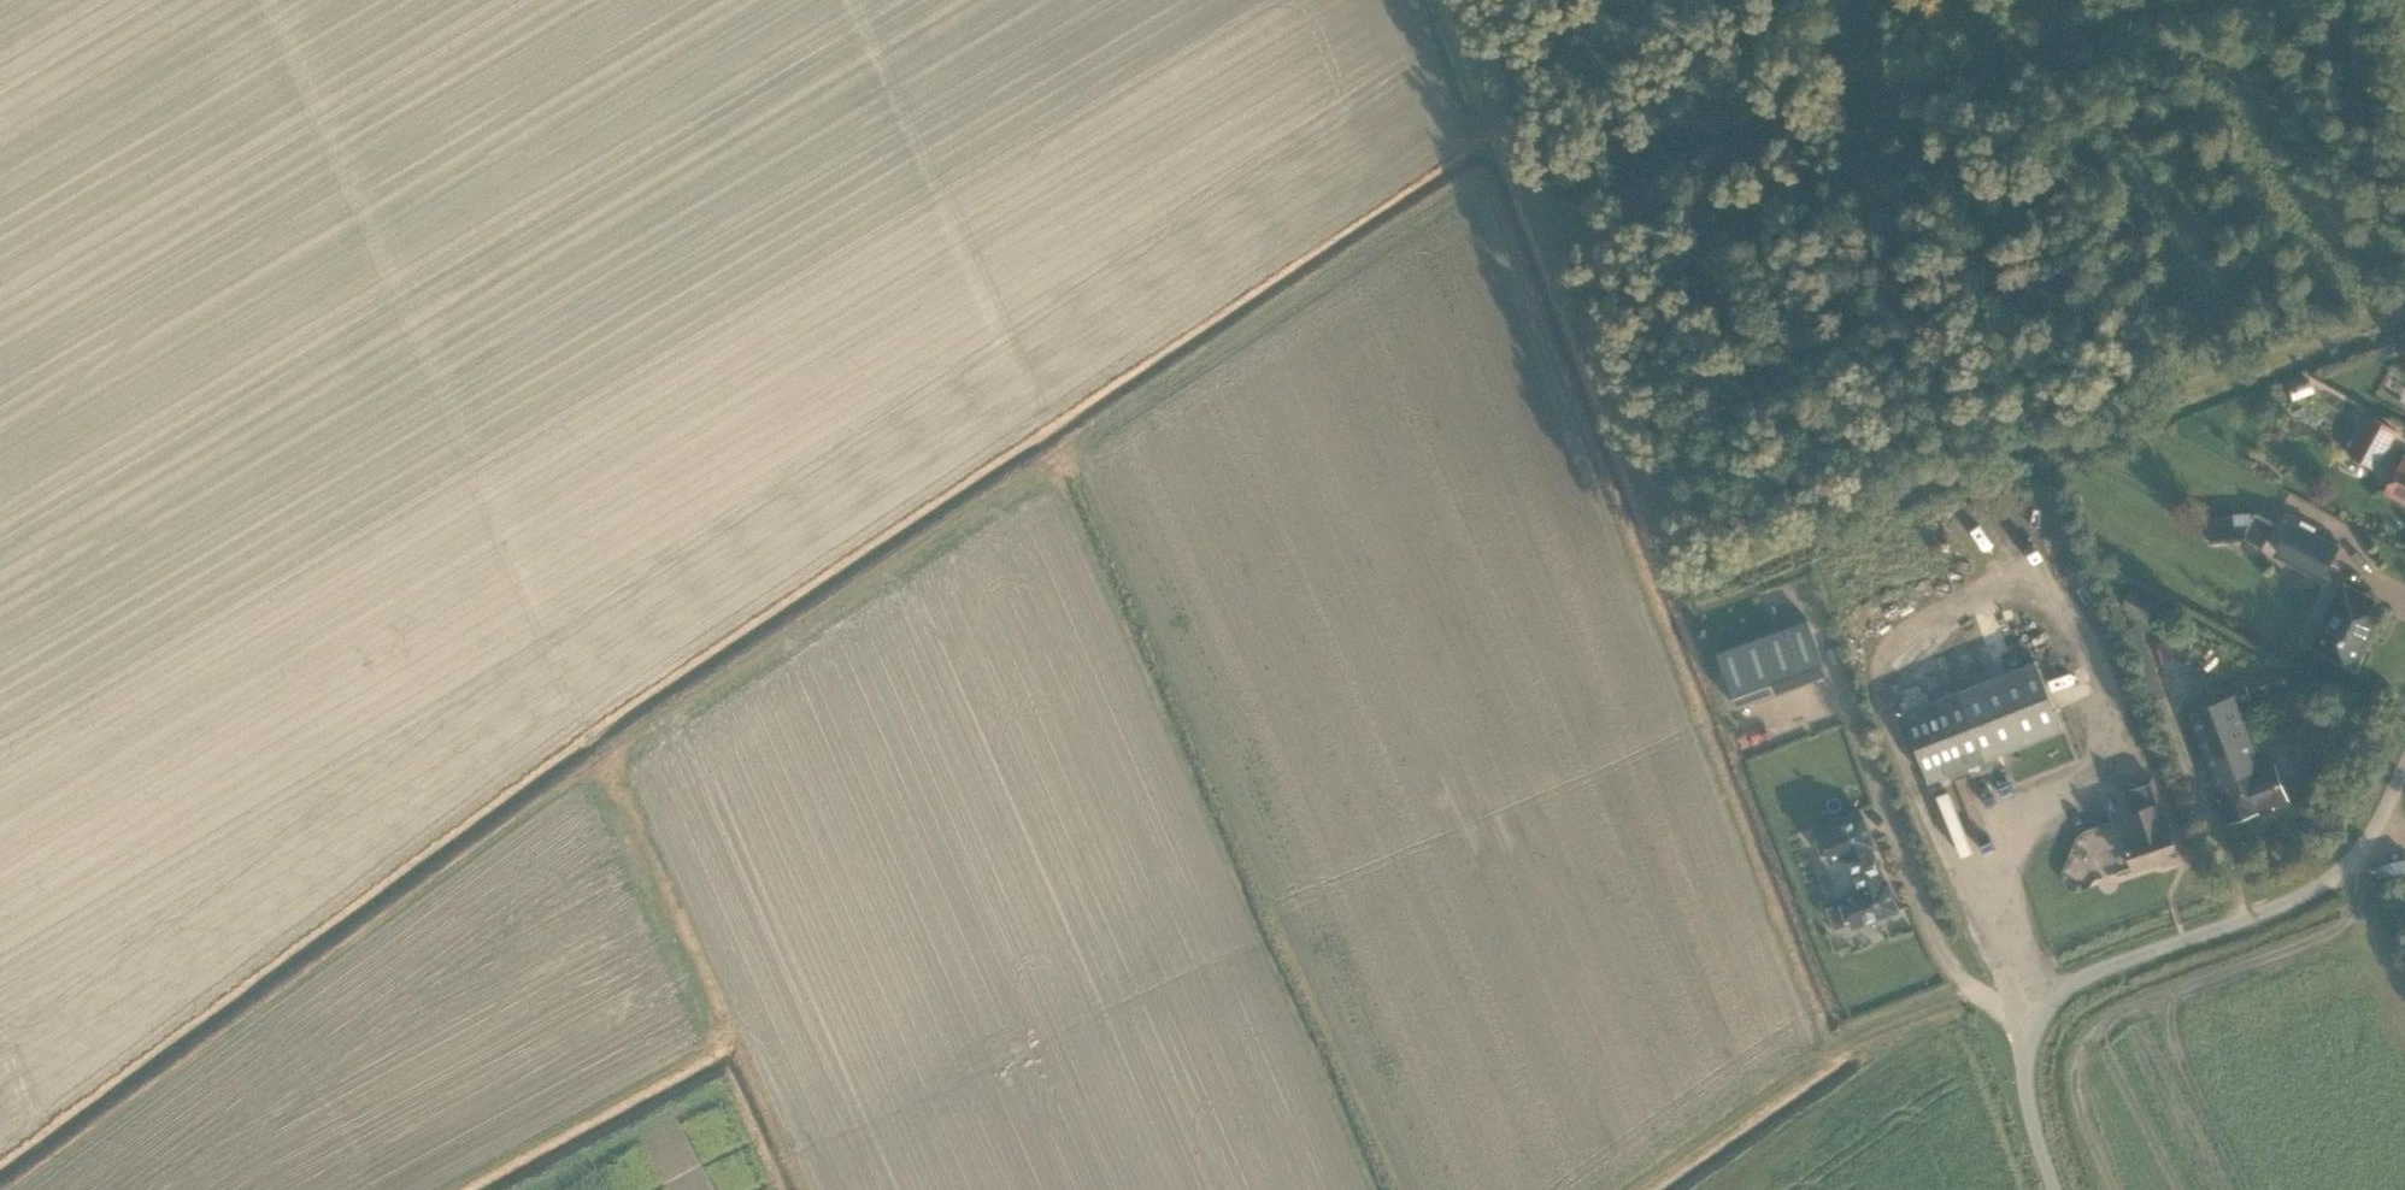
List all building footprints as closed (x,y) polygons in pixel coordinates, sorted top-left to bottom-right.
[(2398,429),(2367,412),(2346,451),(2378,468),(2398,429)] [(2387,490),(2404,500),(2404,456),(2387,490)] [(2255,510),(2208,513),(2210,540),(2246,538),(2262,546),(2276,519),(2256,508),(2255,510)] [(2274,554),(2322,579),(2341,543),(2301,523),(2304,518),(2287,509),(2283,516),(2291,520),(2274,554)] [(2341,599),(2317,645),(2356,665),(2366,645),(2362,643),(2376,615),(2365,610),(2371,597),(2344,583),(2337,597),(2341,599)] [(1808,617),(1717,650),(1738,707),(1829,674),(1808,617)] [(1930,781),(2063,728),(2037,660),(1904,716),(1930,781)] [(2238,693),(2186,713),(2213,785),(2216,784),(2230,820),(2259,809),(2260,812),(2274,807),(2273,803),(2288,798),(2275,761),(2252,770),(2242,743),(2255,738),(2238,693)] [(2163,864),(2181,858),(2169,824),(2162,827),(2154,804),(2162,801),(2153,776),(2119,787),(2128,812),(2127,812),(2135,836),(2125,839),(2135,869),(2162,860),(2163,864)] [(1850,921),(1851,926),(1899,909),(1888,879),(1885,880),(1872,845),(1875,844),(1864,814),(1817,831),(1828,861),(1847,854),(1860,889),(1841,896),(1842,901),(1828,906),(1835,927),(1850,921)]
